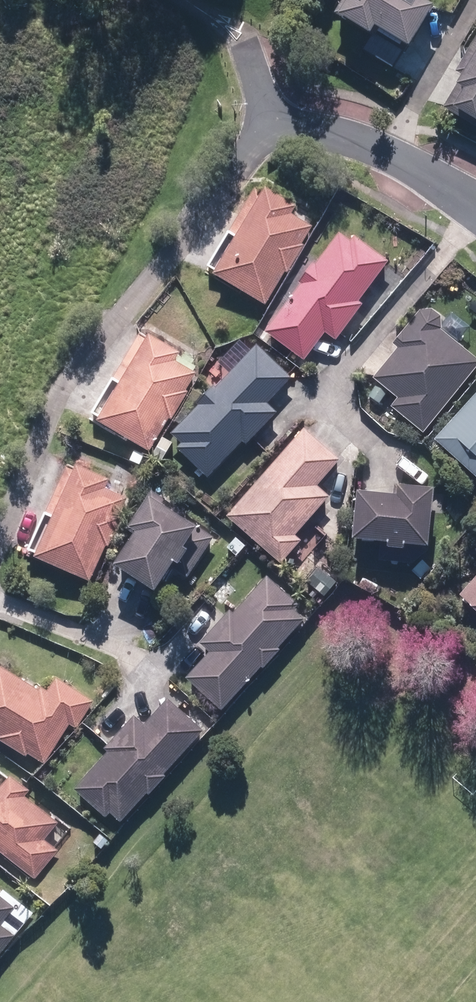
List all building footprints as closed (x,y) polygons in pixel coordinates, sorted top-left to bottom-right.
[(332,15),(366,36),(371,27),(404,47),(429,7),(418,0),(340,0),(332,15)] [(436,107),(473,129),(475,124),(475,39),(436,107)] [(294,206),(263,187),(259,194),(253,190),(226,234),(233,239),(212,274),(264,305),(283,272),(285,273),(301,246),(298,243),(308,226),(289,214),(294,206)] [(265,335),(303,362),(324,334),(335,342),(361,306),(356,302),(386,262),(352,237),(348,241),(337,234),(314,266),(311,264),(297,283),(300,286),(265,335)] [(422,433),(475,368),(475,358),(441,329),(439,315),(433,309),(420,311),(393,343),(399,348),(373,379),(397,400),(391,408),(422,433)] [(179,352),(148,333),(147,336),(140,332),(114,377),(120,381),(97,420),(149,451),(168,418),(170,419),(187,392),(183,389),(194,372),(174,360),(179,352)] [(176,449),(207,479),(242,442),(246,446),(277,414),(267,404),(291,379),(256,346),(215,388),(213,386),(195,404),(198,406),(171,434),(182,443),(176,449)] [(367,396),(377,404),(386,393),(376,385),(367,396)] [(431,442),(475,483),(475,394),(431,442)] [(227,518),(281,566),(301,543),(294,537),(327,498),(316,488),(339,461),(303,430),(227,518)] [(36,556),(91,580),(106,546),(109,547),(121,519),(116,517),(125,496),(104,487),(107,478),(75,464),(72,470),(66,468),(46,514),(53,517),(36,556)] [(355,493),(351,540),(381,543),(380,560),(411,563),(428,550),(430,530),(427,530),(430,490),(395,487),(394,497),(355,493)] [(115,561),(155,587),(168,567),(185,579),(213,538),(179,515),(181,512),(151,492),(130,524),(137,529),(115,561)] [(224,548),(235,557),(244,546),(234,537),(224,548)] [(475,614),(475,576),(457,597),(475,614)] [(186,679),(220,710),(259,665),(263,668),(279,651),(276,648),(303,619),(292,609),(296,604),(265,577),(231,614),(228,611),(198,643),(209,653),(186,679)] [(42,763),(67,723),(74,727),(90,700),(54,677),(45,692),(38,688),(37,690),(0,666),(0,740),(25,756),(27,754),(42,763)] [(108,813),(119,823),(146,793),(148,796),(165,778),(161,775),(201,731),(167,701),(144,726),(133,716),(103,749),(107,752),(73,789),(105,818),(108,813)] [(33,880),(58,850),(44,839),(56,823),(22,795),(26,791),(8,776),(0,786),(0,854),(33,880)] [(12,908),(0,899),(0,923),(12,908)] [(13,936),(0,925),(0,952),(13,936)]
